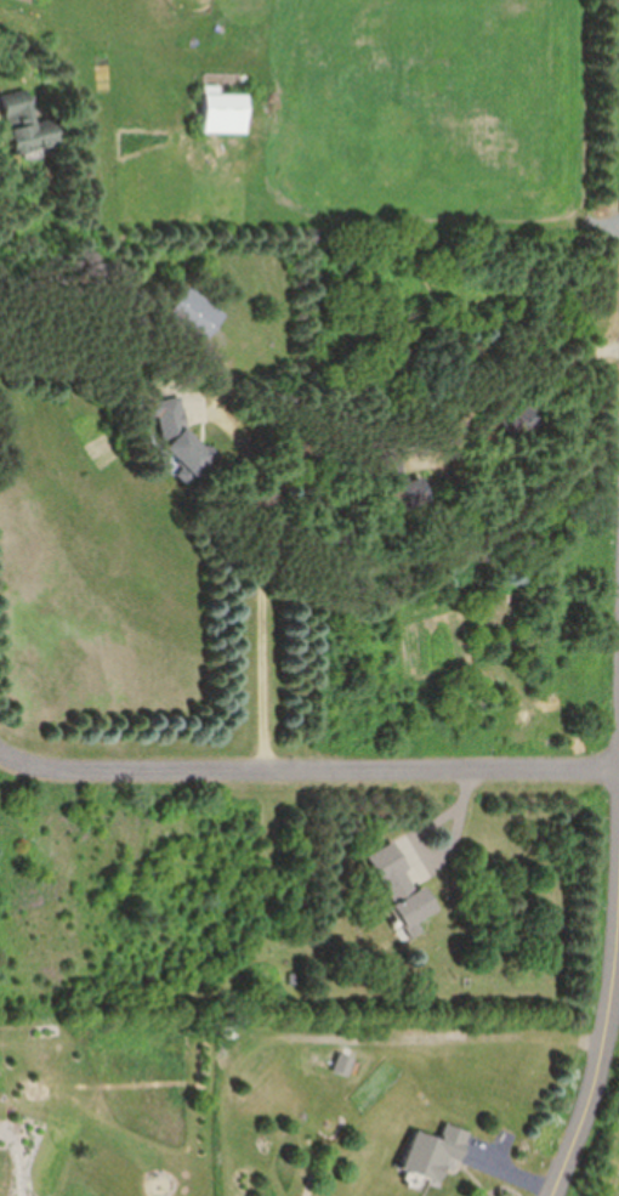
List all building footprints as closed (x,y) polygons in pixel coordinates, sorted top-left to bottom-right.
[(11,148),(61,142),(58,118),(37,120),(33,89),(5,92),(11,148)] [(248,133),(248,93),(205,93),(205,133),(248,133)] [(169,318),(210,340),(227,309),(186,287),(169,318)] [(184,396),(160,400),(174,479),(217,471),(212,442),(193,445),(184,396)] [(546,419),(523,402),(506,426),(530,443),(546,419)] [(392,484),(396,509),(431,503),(427,479),(392,484)] [(440,912),(427,886),(420,889),(396,841),(369,855),(407,929),(440,912)] [(355,1059),(342,1055),(337,1071),(349,1075),(355,1059)] [(417,1129),(403,1168),(441,1181),(450,1157),(461,1160),(471,1131),(446,1122),(442,1137),(417,1129)]
